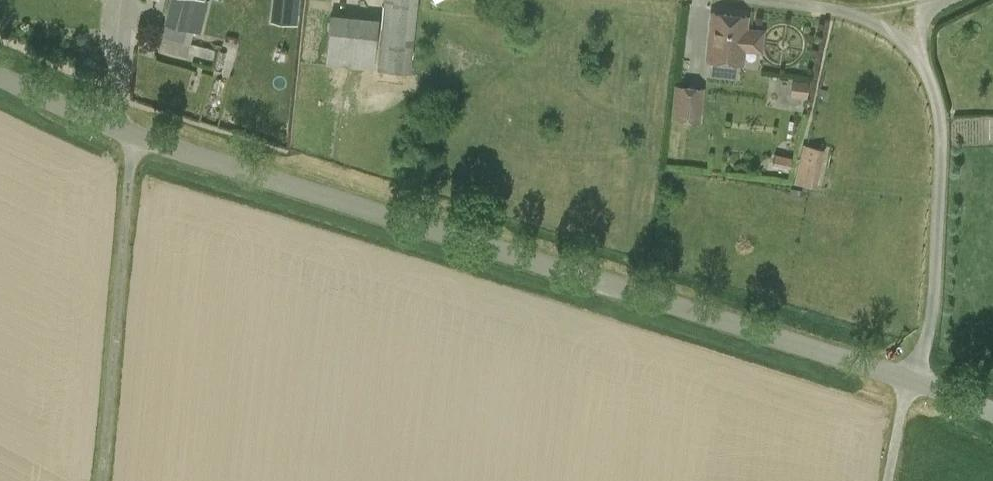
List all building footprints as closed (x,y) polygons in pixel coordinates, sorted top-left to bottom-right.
[(194,0),(170,0),(159,44),(183,50),(185,42),(189,43),(195,19),(190,18),(194,0)] [(366,0),(366,14),(382,14),(382,0),(366,0)] [(418,0),(384,0),(377,70),(411,73),(418,0)] [(710,12),(706,59),(740,62),(744,16),(710,12)] [(374,69),(378,18),(331,14),(326,64),(374,69)] [(674,84),(671,118),(700,121),(704,87),(674,84)] [(797,170),(818,176),(825,149),(804,143),(797,170)]
